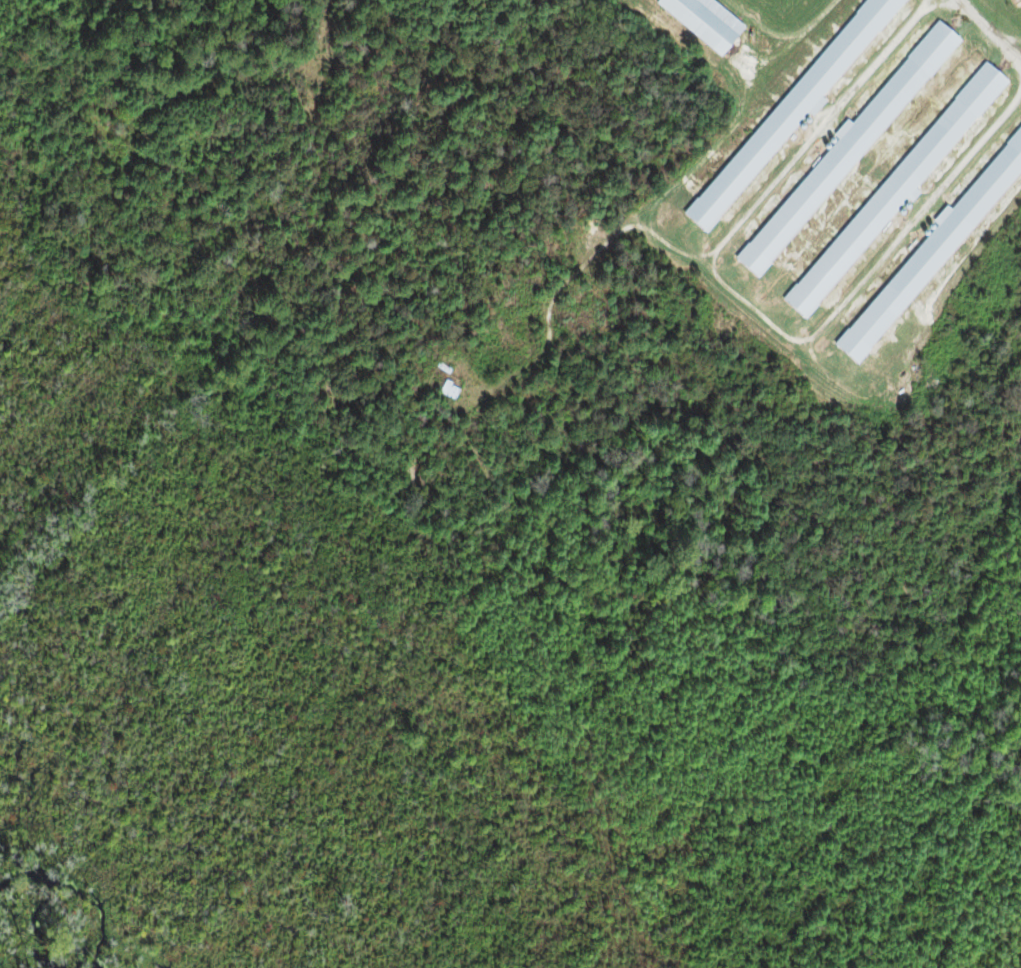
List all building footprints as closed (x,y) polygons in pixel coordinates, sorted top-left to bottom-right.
[(705,235),(902,0),(864,0),(683,216),(705,235)] [(957,38),(936,21),(852,124),(848,121),(734,262),(759,282),(957,38)] [(784,304),(807,322),(1004,78),(982,60),(784,304)] [(1020,168),(1020,125),(950,211),(945,207),(932,222),(935,224),(833,347),(857,366),(1020,168)]
